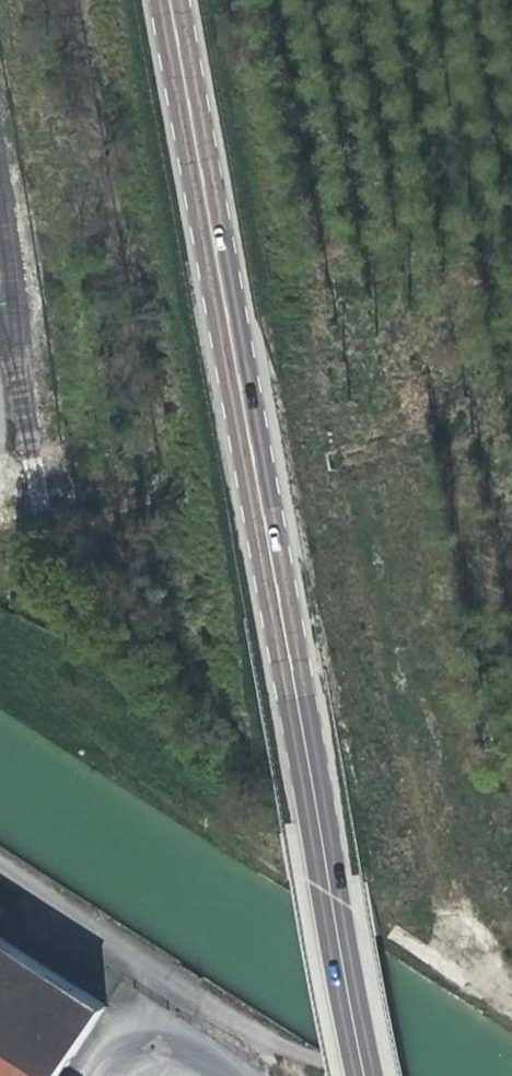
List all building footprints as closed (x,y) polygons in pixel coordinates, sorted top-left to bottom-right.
[(14,891),(0,882),(0,915),(14,891)] [(106,1004),(0,937),(0,1075),(60,1075),(106,1004)]
